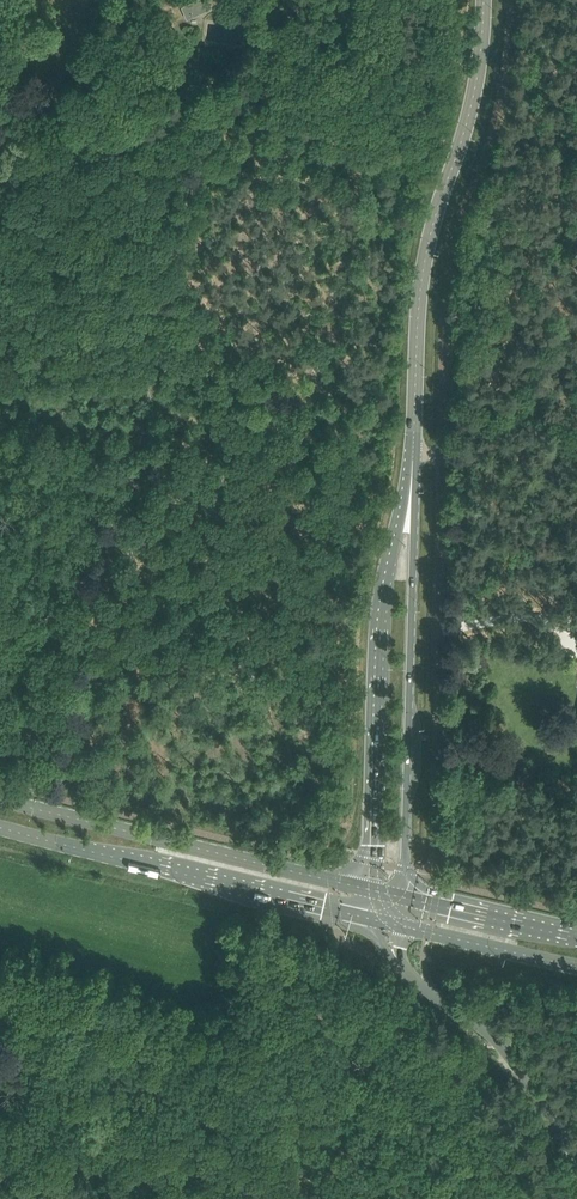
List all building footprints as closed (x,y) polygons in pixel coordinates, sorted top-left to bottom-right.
[(188,17),(211,7),(209,2),(204,5),(201,0),(195,0),(195,1),(183,7),(188,17)]
